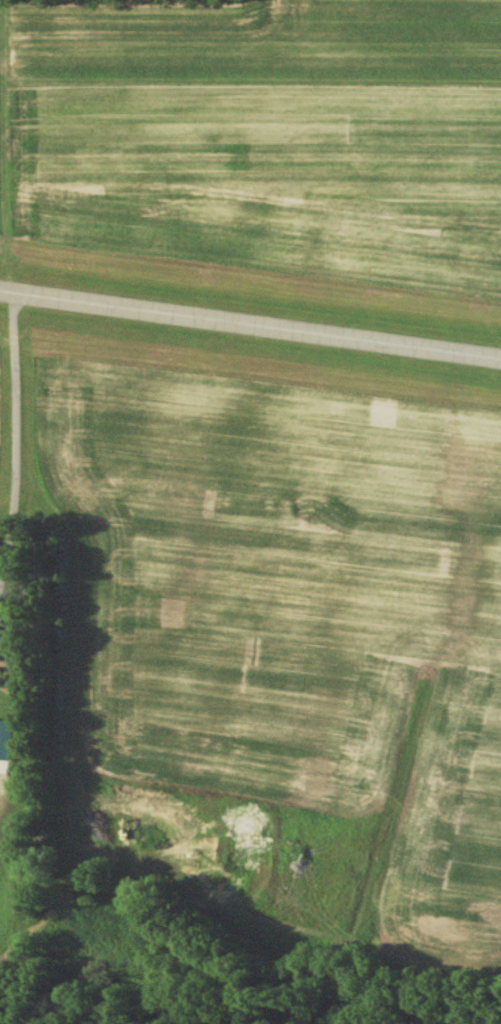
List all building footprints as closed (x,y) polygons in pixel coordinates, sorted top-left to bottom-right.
[(13,760),(14,720),(0,719),(0,759),(13,760)]
